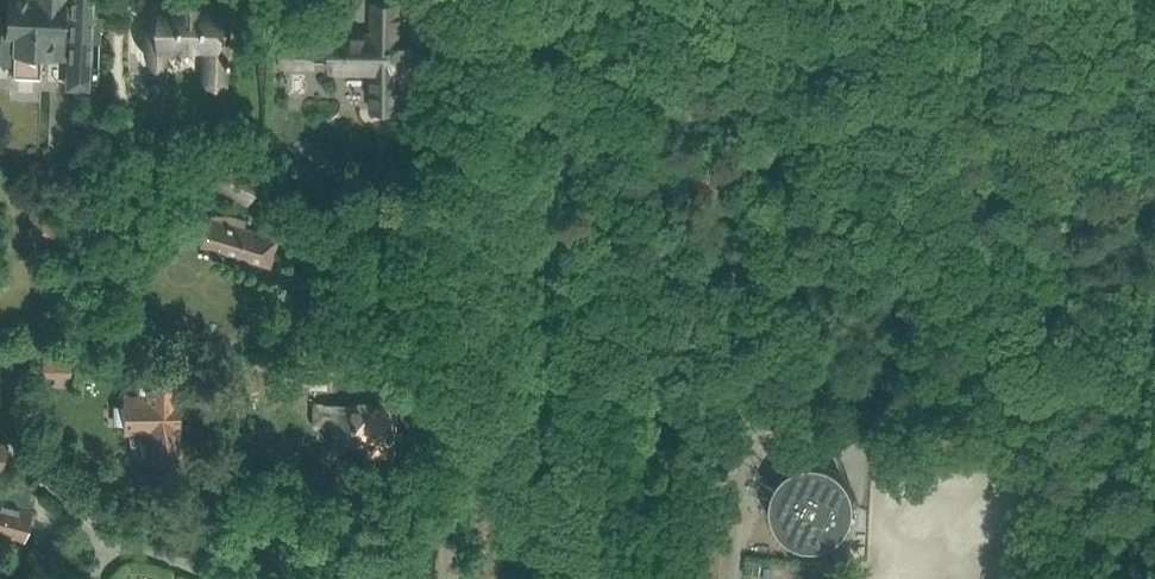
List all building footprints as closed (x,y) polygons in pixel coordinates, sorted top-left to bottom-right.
[(54,56),(53,59),(66,60),(65,89),(89,90),(91,42),(100,42),(102,0),(75,0),(74,21),(63,21),(64,0),(8,0),(5,3),(5,12),(7,15),(6,33),(1,32),(0,43),(0,64),(12,65),(12,77),(13,77),(13,84),(38,84),(38,78),(40,78),(41,55),(54,56)] [(145,31),(145,45),(146,53),(149,61),(155,67),(160,62),(164,55),(166,47),(201,48),(200,84),(229,85),(231,6),(227,5),(227,2),(216,0),(206,1),(205,5),(199,5),(193,4),(187,3),(180,3),(174,4),(168,4),(167,0),(146,0),(146,14),(144,15),(143,18),(143,21),(143,26),(143,31),(145,31)] [(372,35),(331,34),(331,72),(371,73),(370,110),(399,111),(400,78),(412,79),(413,47),(400,47),(401,5),(373,4),(372,35)] [(305,45),(305,43),(288,43),(288,45),(280,44),(280,68),(313,69),(314,45),(305,45)] [(416,172),(401,164),(393,178),(408,186),(416,172)] [(258,181),(228,165),(215,188),(218,190),(217,192),(245,207),(258,181)] [(43,205),(27,207),(29,224),(24,224),(27,243),(56,239),(52,209),(44,210),(43,205)] [(256,265),(256,263),(270,267),(279,239),(209,217),(198,247),(256,265)] [(42,353),(41,376),(69,377),(70,354),(42,353)] [(73,355),(73,364),(95,365),(96,356),(73,355)] [(327,377),(313,377),(314,367),(303,367),(302,386),(313,386),(312,389),(326,390),(327,377)] [(146,464),(156,462),(156,464),(185,460),(181,435),(179,380),(145,379),(145,395),(122,397),(123,435),(128,435),(131,447),(135,446),(137,457),(138,460),(140,462),(143,464),(146,464)] [(330,429),(331,446),(370,447),(370,457),(393,458),(395,416),(382,416),(382,408),(373,408),(366,403),(356,403),(355,404),(311,404),(312,429),(330,429)] [(801,548),(811,549),(823,547),(834,542),(843,534),(849,524),(852,513),(852,501),(848,490),(842,480),(833,472),(823,467),(811,465),(800,467),(790,472),(781,479),(775,488),(771,499),(770,510),(772,521),(776,530),(783,538),(791,544),(801,548)] [(31,512),(0,504),(0,535),(24,541),(31,512)] [(149,528),(160,541),(173,529),(162,516),(149,528)]
